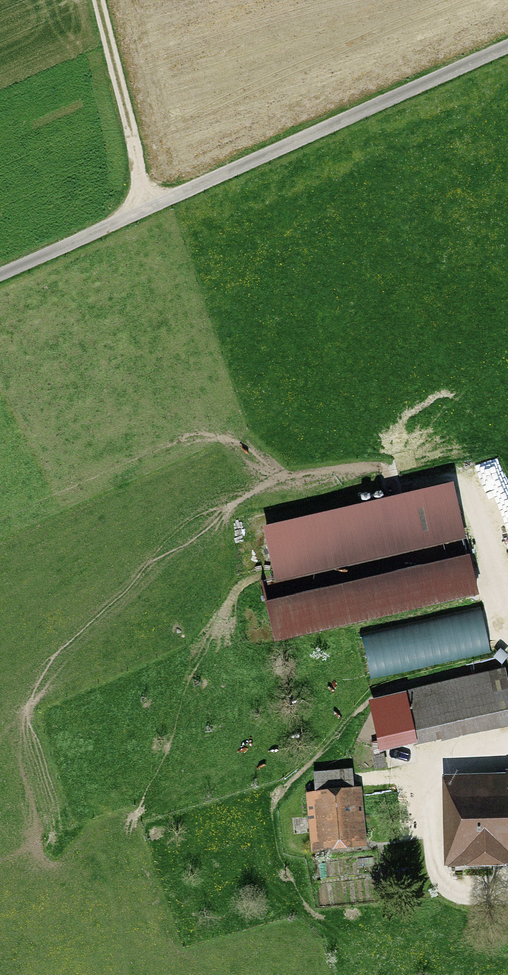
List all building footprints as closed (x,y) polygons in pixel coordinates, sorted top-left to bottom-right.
[(454,486),(263,530),(275,585),(467,541),(454,486)] [(480,599),(470,557),(266,604),(275,646),(480,599)] [(491,652),(481,607),(362,634),(372,679),(491,652)] [(503,666),(507,659),(507,656),(500,650),(493,660),(503,666)] [(507,729),(507,682),(505,671),(401,693),(402,696),(369,703),(380,755),(442,742),(442,744),(507,729)] [(306,794),(311,854),(367,849),(362,789),(355,789),(354,771),(314,774),(315,793),(306,794)] [(506,772),(506,777),(443,778),(444,871),(507,870),(507,772),(506,772)]
